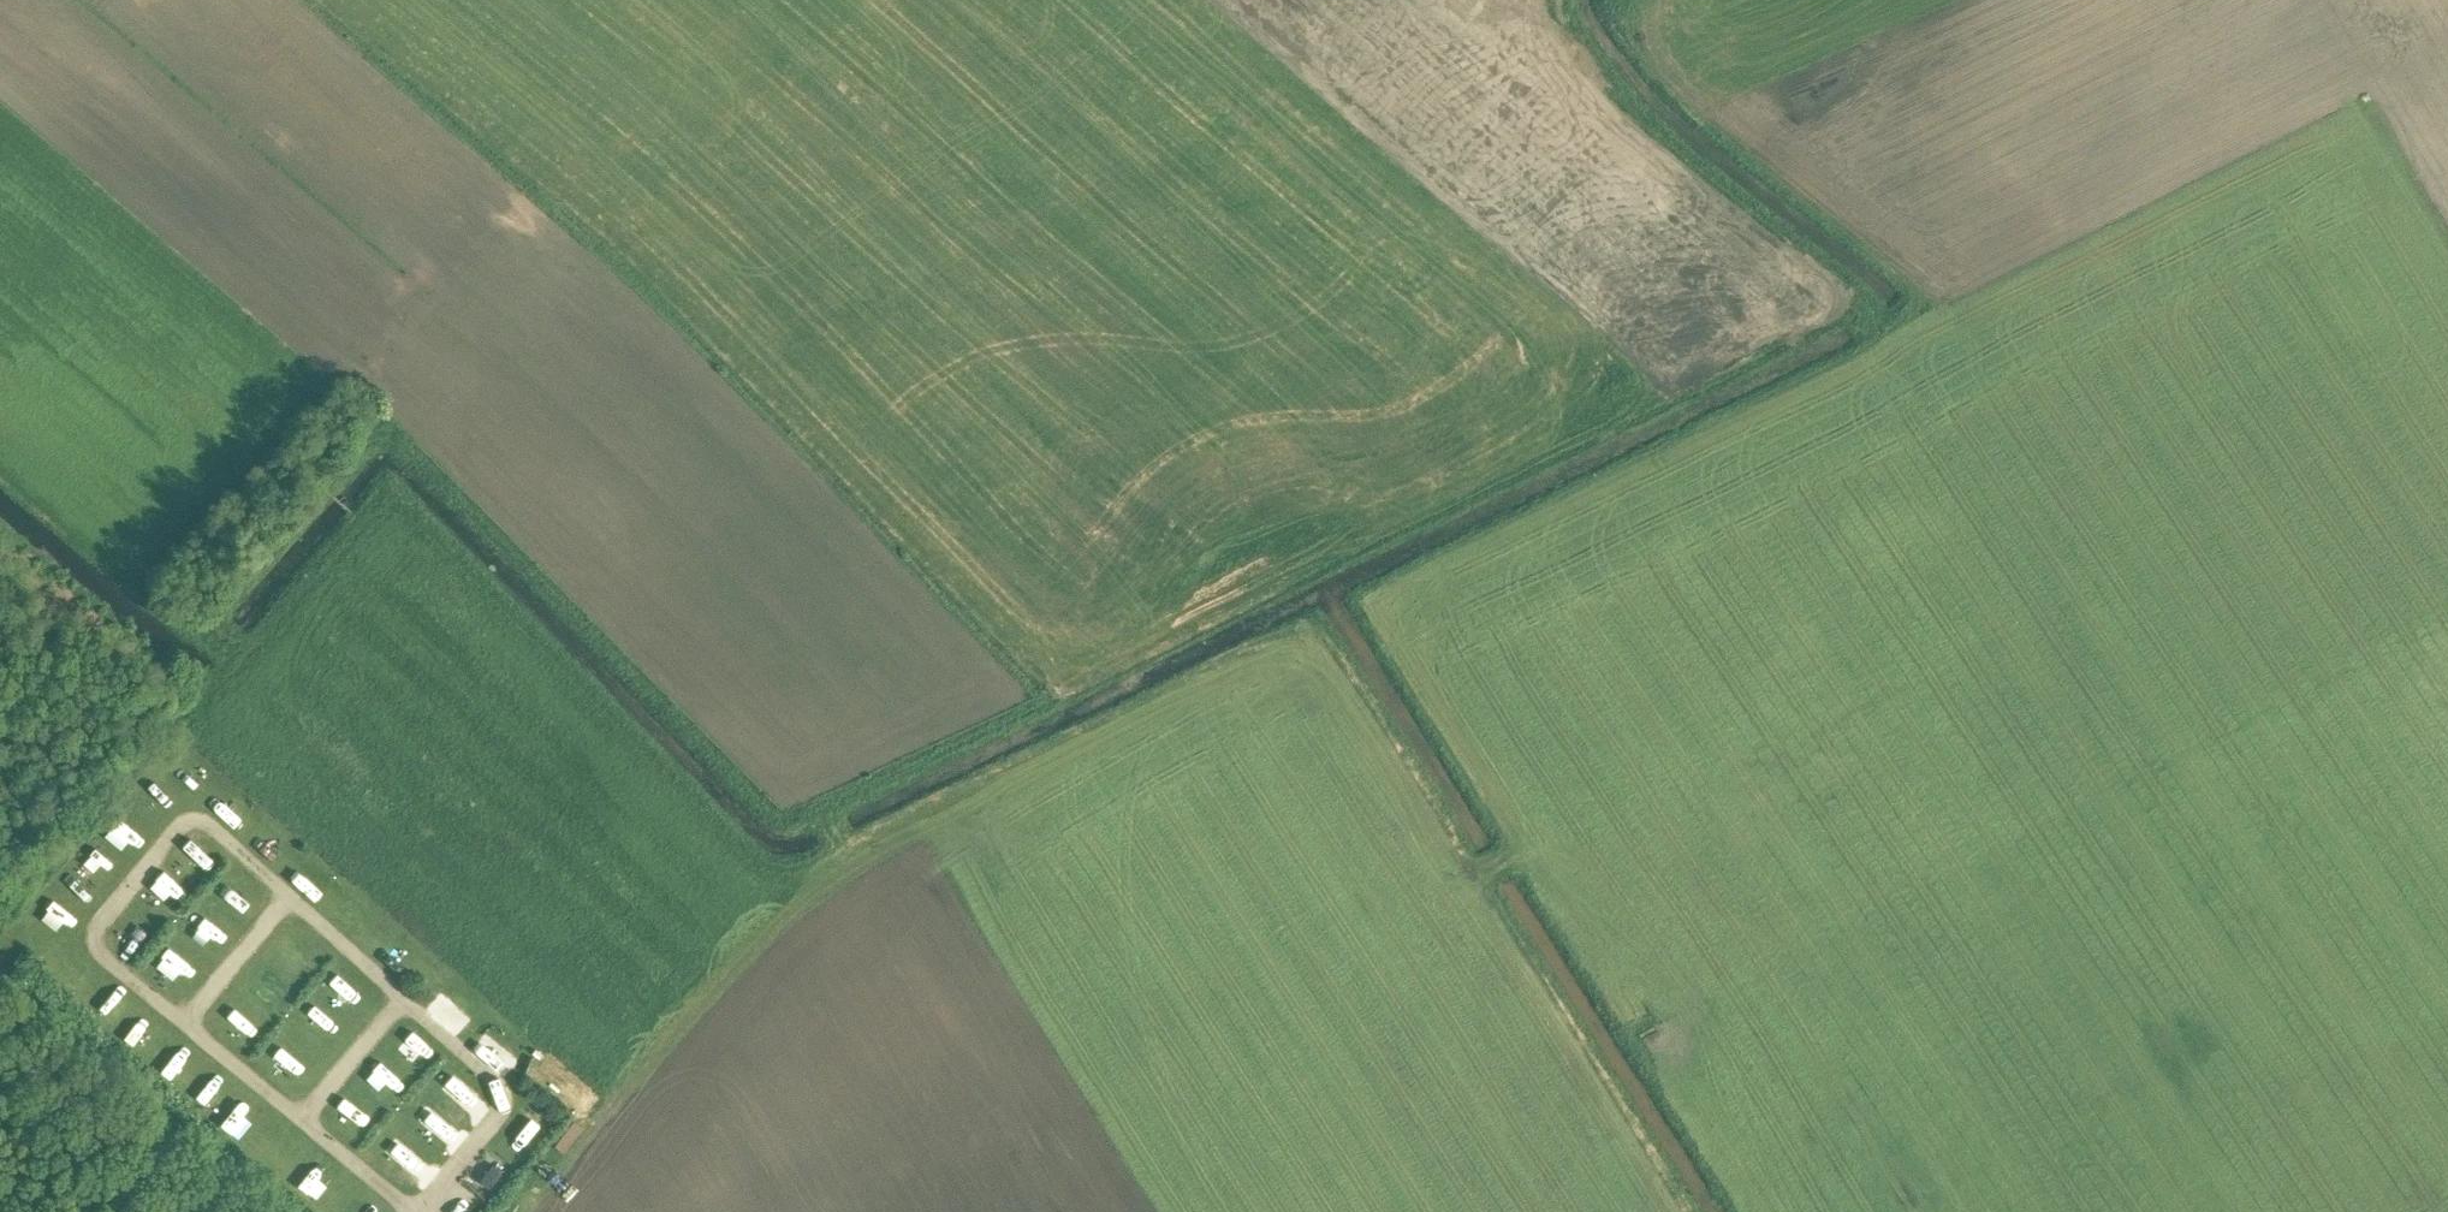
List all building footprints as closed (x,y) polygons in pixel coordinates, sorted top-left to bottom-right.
[(305,1012),(325,1031),(340,1016),(320,996),(305,1012)] [(126,1005),(111,1021),(128,1035),(142,1020),(126,1005)] [(445,1085),(472,1109),(485,1095),(457,1071),(445,1085)] [(492,1191),(509,1175),(489,1153),(472,1169),(492,1191)]
